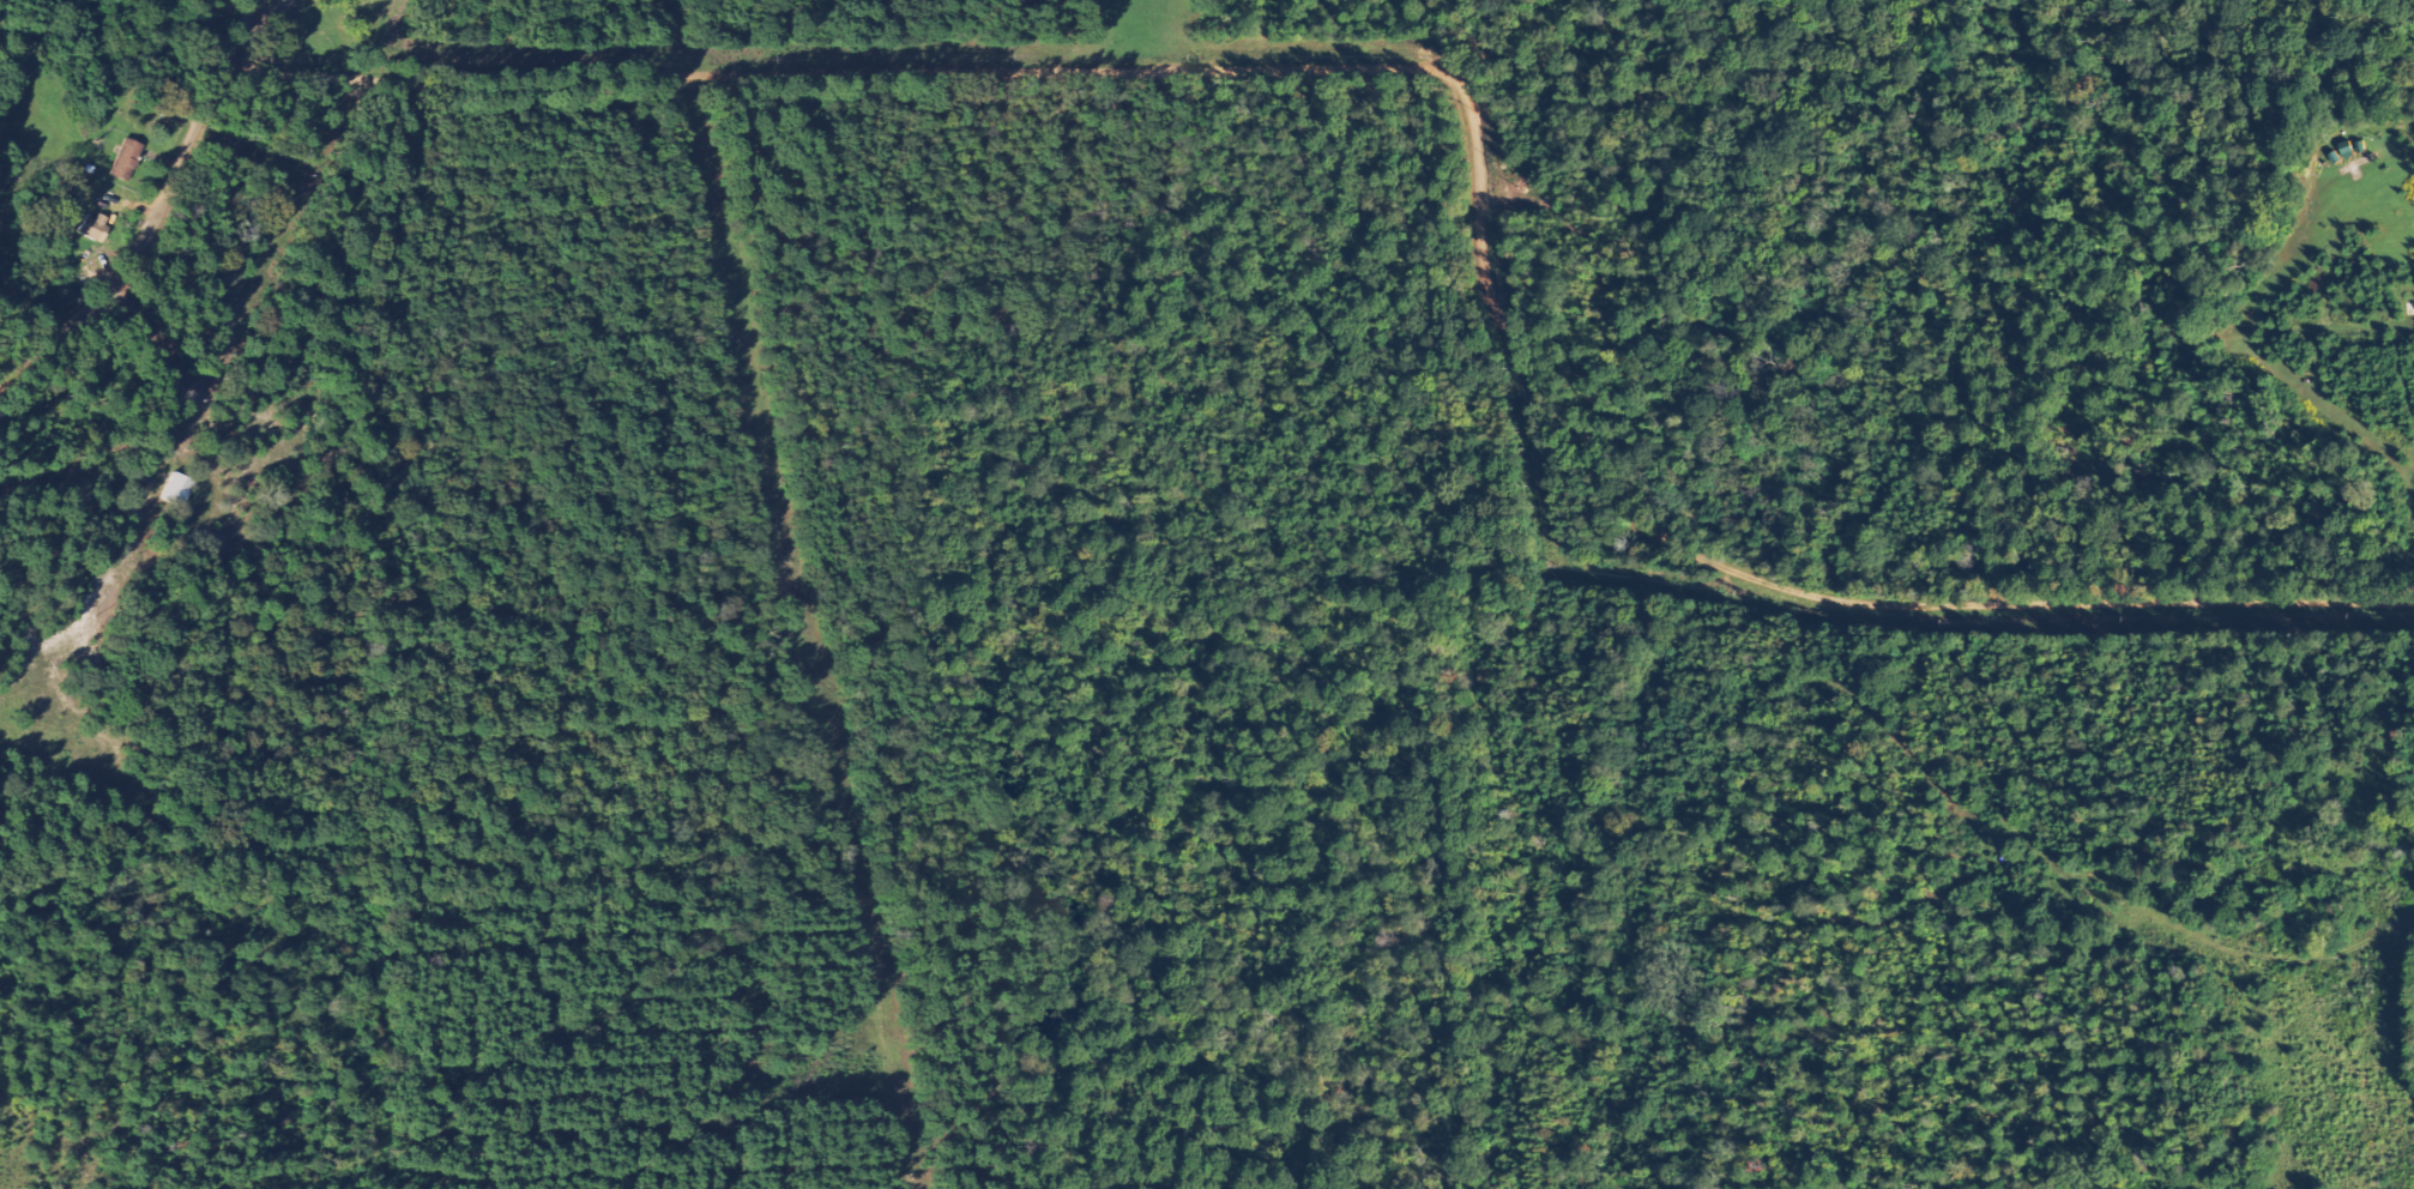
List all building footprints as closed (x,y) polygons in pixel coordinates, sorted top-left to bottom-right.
[(149,146),(130,138),(115,175),(133,183),(149,146)] [(116,219),(104,214),(101,221),(91,216),(83,234),(106,243),(116,219)] [(167,501),(189,509),(199,479),(177,472),(167,501)]
